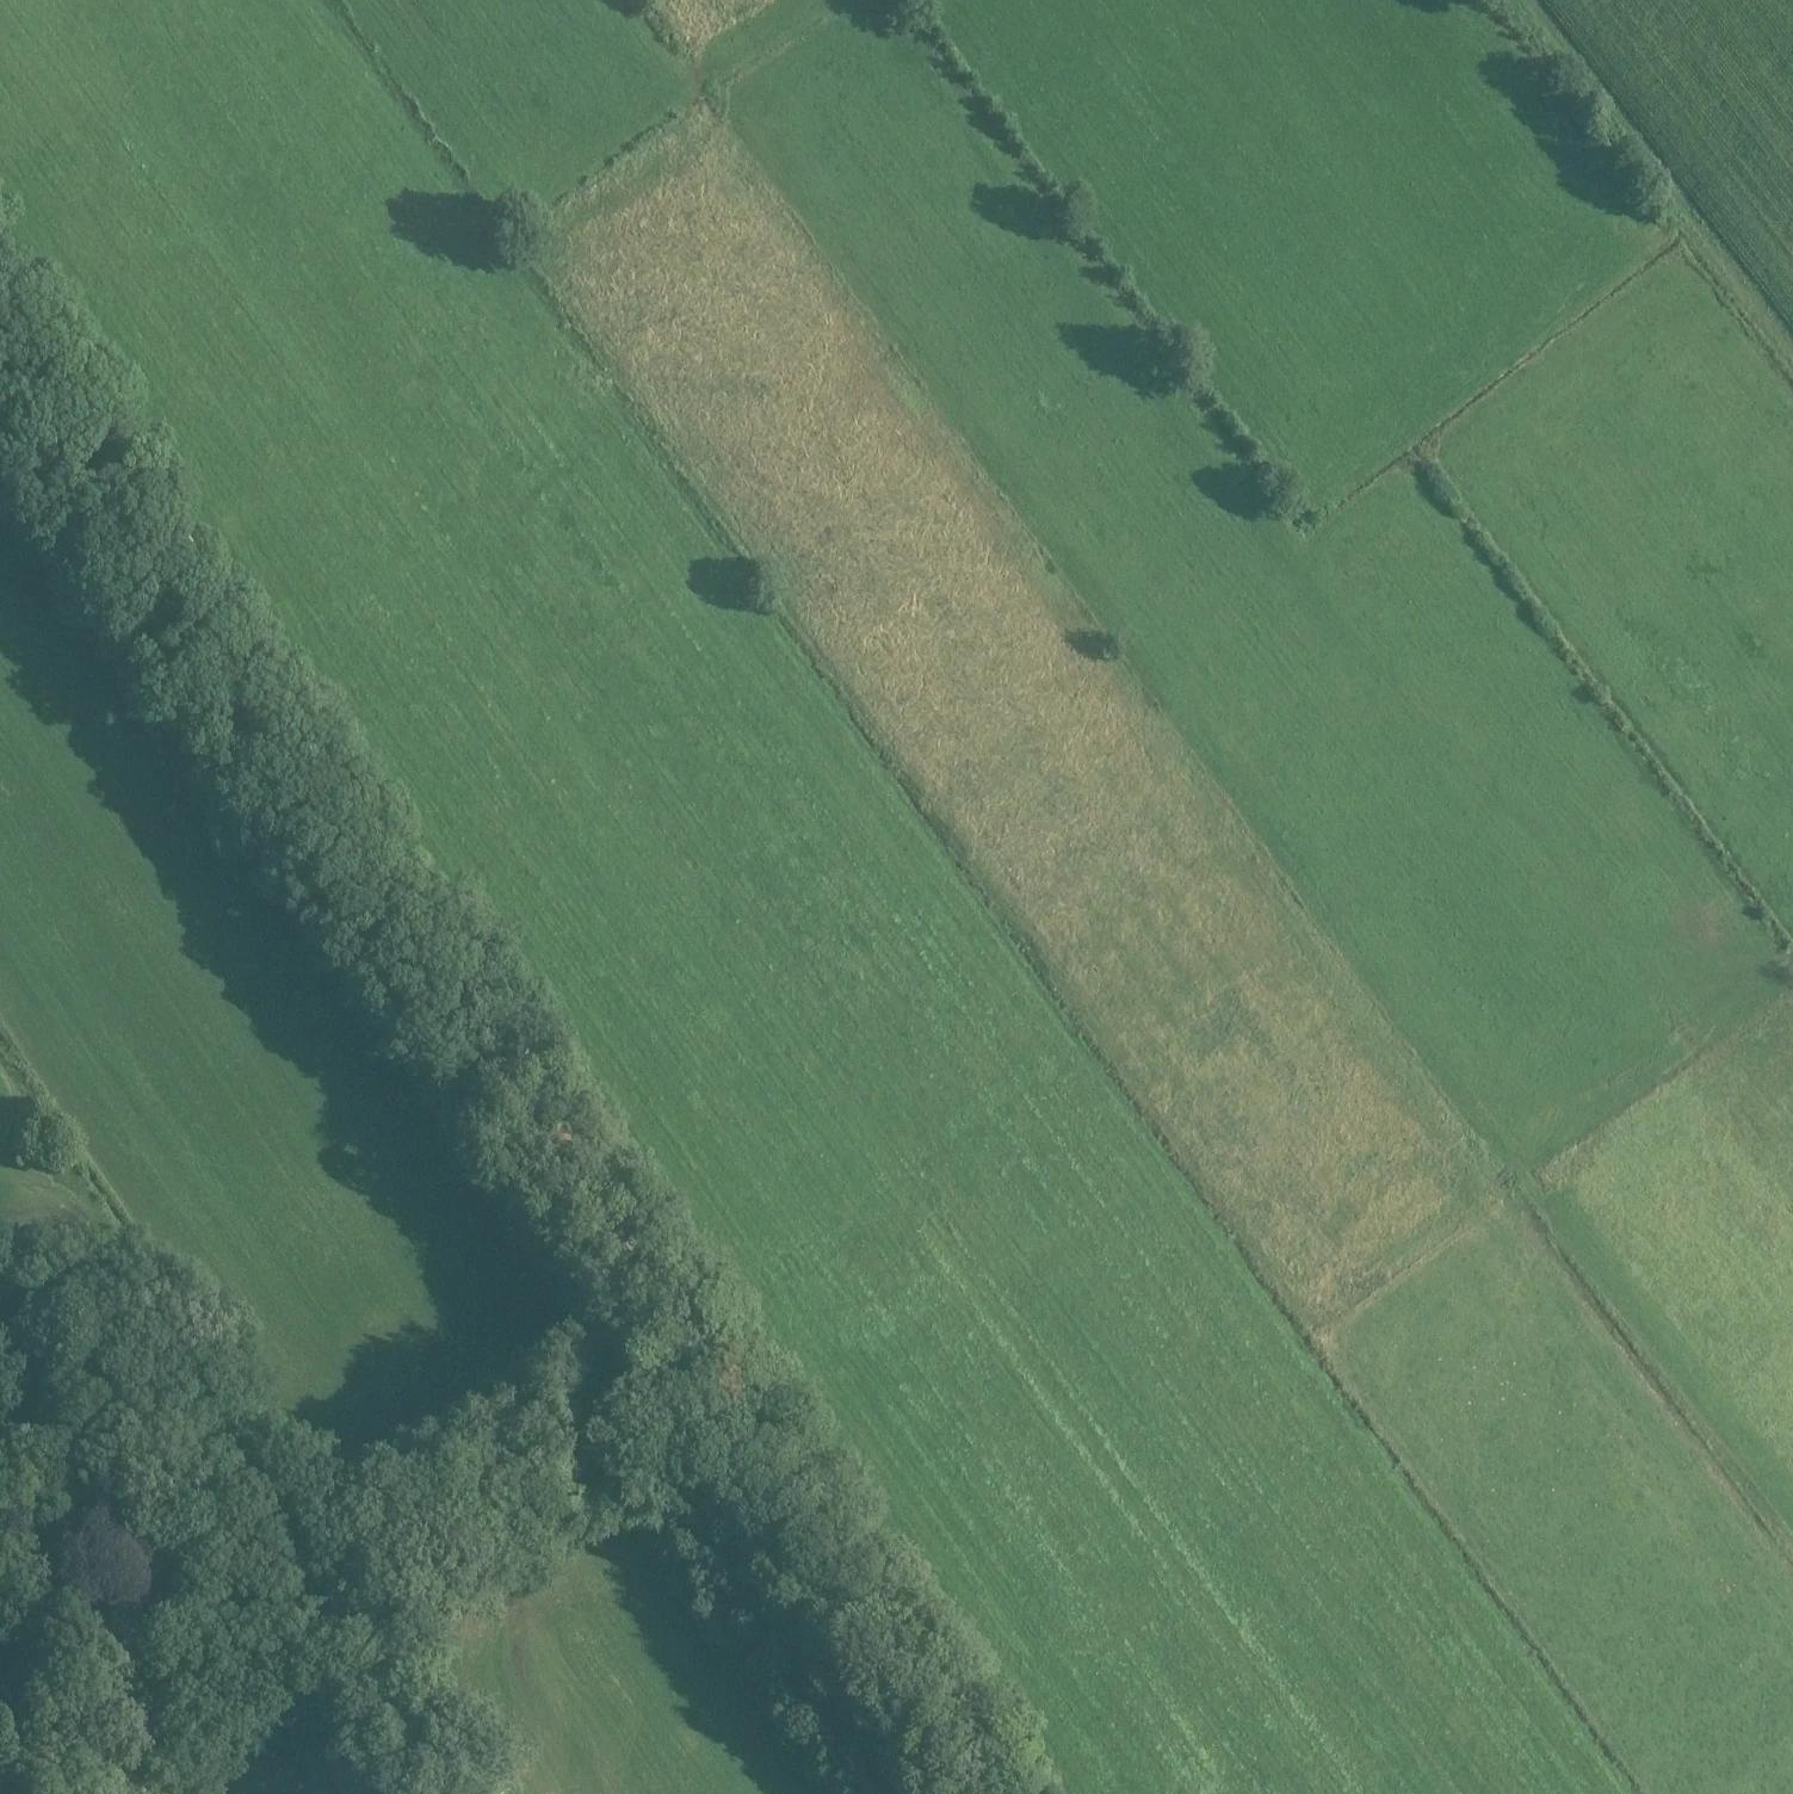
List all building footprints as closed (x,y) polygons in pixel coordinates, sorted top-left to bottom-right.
[(294,1793),(297,1793),(308,1788),(299,1773),(286,1781),(294,1793)]
